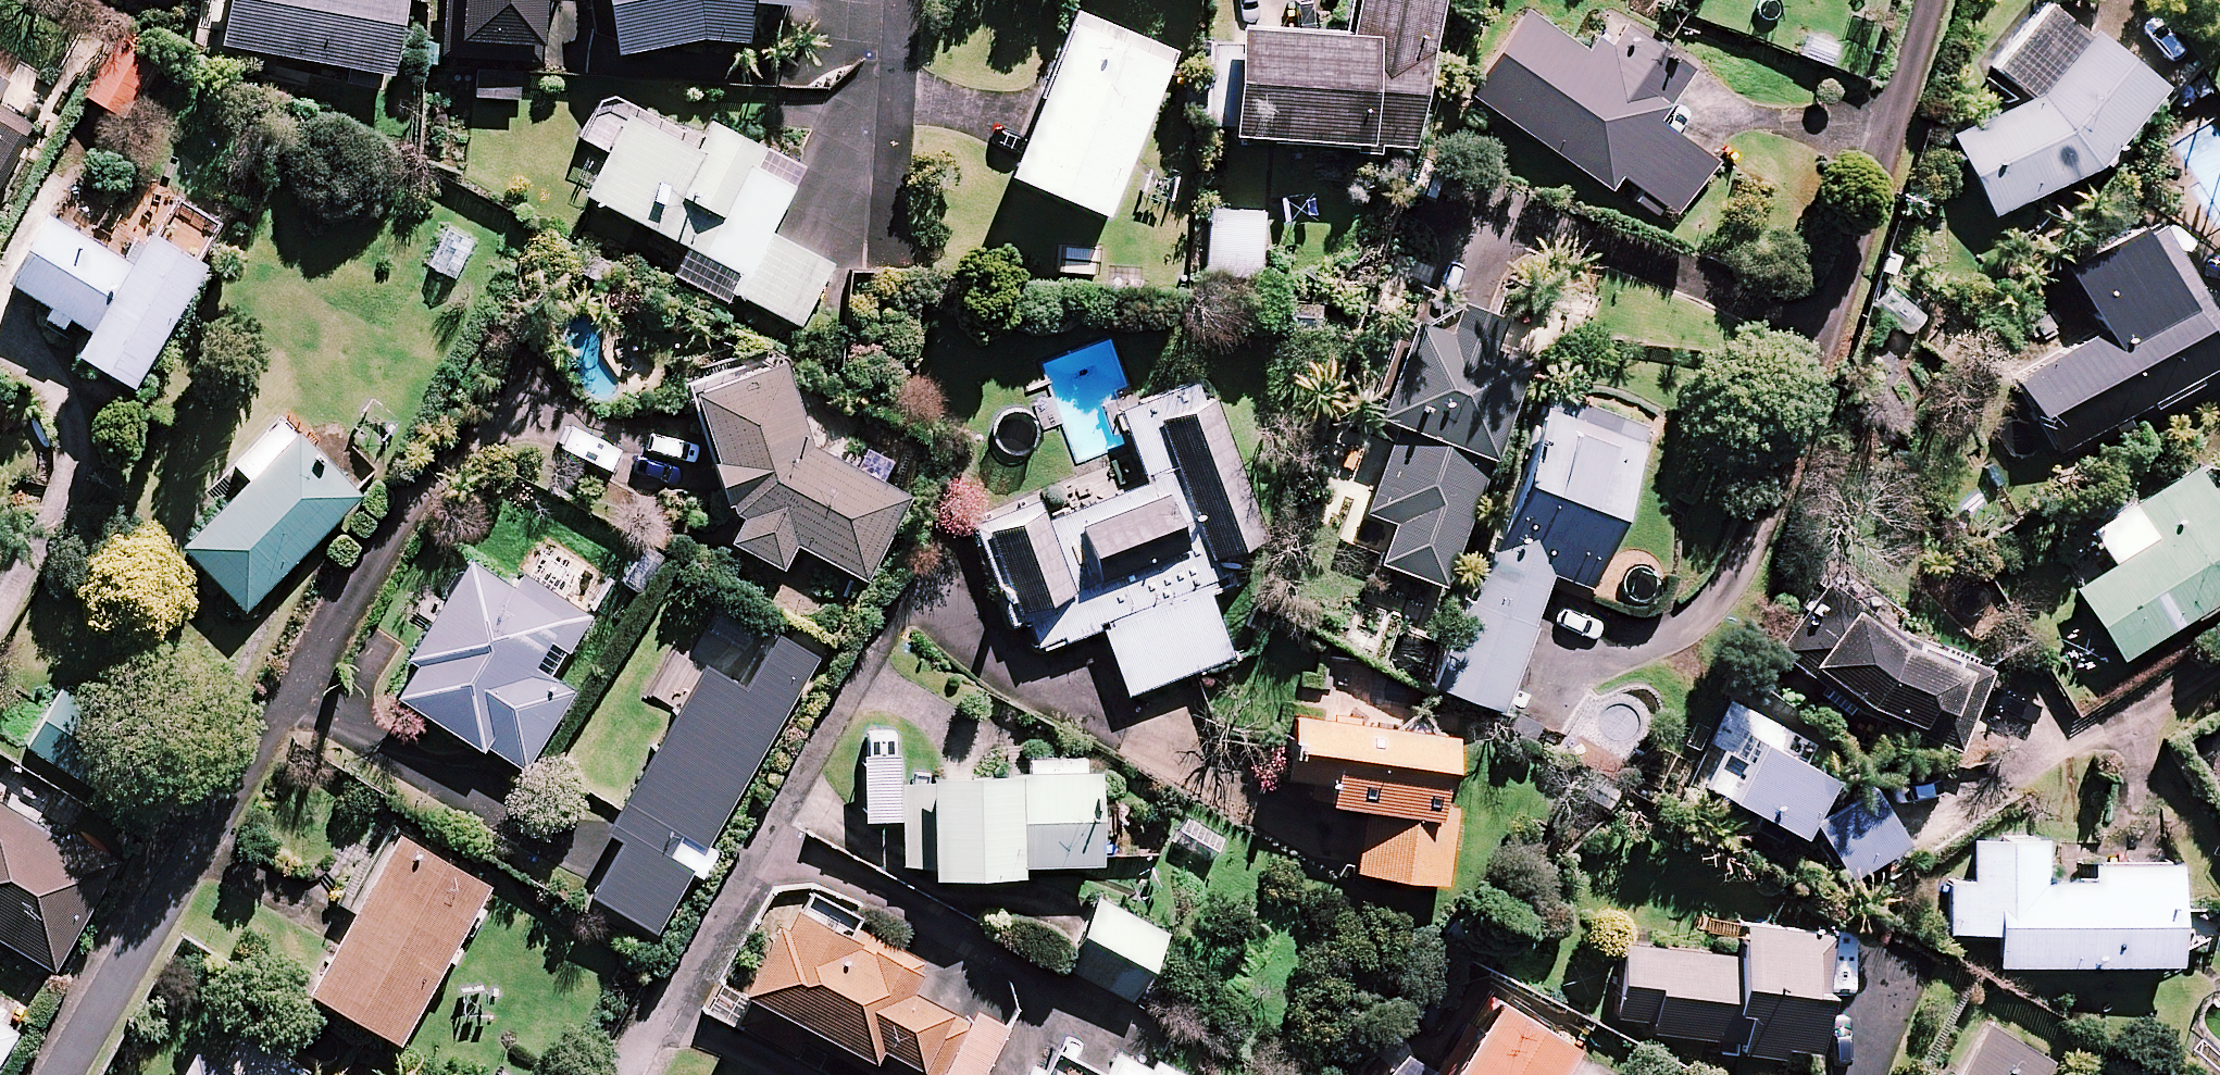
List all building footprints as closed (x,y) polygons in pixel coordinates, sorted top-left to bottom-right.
[(222,48),(392,76),(404,0),(230,0),(222,48)] [(571,0),(445,0),(444,44),(542,47),(544,1),(571,2),(571,0)] [(556,73),(621,78),(622,54),(747,41),(745,8),(803,5),(802,0),(610,0),(613,46),(559,41),(556,73)] [(1232,128),(1231,137),(1351,147),(1350,154),(1376,157),(1377,149),(1421,153),(1433,0),(1359,0),(1356,40),(1240,31),(1239,48),(1207,46),(1201,126),(1232,128)] [(2157,90),(2048,3),(1994,70),(2031,100),(1953,137),(1991,219),(2095,167),(2157,90)] [(1170,53),(1076,14),(1009,179),(1103,218),(1170,53)] [(1619,178),(1641,192),(1633,204),(1660,222),(1667,211),(1677,217),(1714,163),(1655,123),(1692,70),(1613,16),(1586,55),(1527,14),(1470,97),(1609,192),(1619,178)] [(154,62),(119,41),(86,97),(121,118),(154,62)] [(699,147),(606,103),(587,143),(607,153),(586,199),(692,249),(681,272),(800,329),(829,267),(768,237),(801,169),(709,125),(699,147)] [(32,128),(0,109),(0,182),(32,128)] [(1262,215),(1211,211),(1206,275),(1257,279),(1262,215)] [(127,267),(46,218),(8,283),(92,334),(78,357),(131,389),(203,270),(145,236),(127,267)] [(2149,405),(2151,410),(2196,387),(2193,383),(2219,369),(2219,351),(2156,226),(2068,271),(2101,336),(2018,379),(2056,453),(2149,405)] [(1893,265),(1863,304),(1908,339),(1938,300),(1893,265)] [(1397,429),(1488,463),(1525,363),(1412,321),(1375,421),(1397,429)] [(811,450),(785,365),(699,392),(744,520),(731,545),(782,571),(795,546),(866,583),(909,498),(870,478),(869,480),(811,450)] [(1266,540),(1206,377),(1120,409),(1147,483),(1039,523),(1034,510),(982,529),(1029,656),(1103,628),(1128,695),(1231,657),(1208,595),(1236,584),(1226,555),(1266,540)] [(1648,427),(1551,392),(1473,608),(1465,605),(1435,689),(1503,714),(1552,576),(1590,589),(1648,427)] [(360,500),(284,421),(239,464),(253,479),(182,548),(244,612),(360,500)] [(1488,463),(1397,429),(1365,514),(1395,525),(1381,565),(1442,587),(1488,463)] [(2217,512),(2219,511),(2219,470),(2197,467),(2091,533),(2112,567),(2074,590),(2119,661),(2219,598),(2219,516),(2217,512)] [(510,589),(469,564),(411,660),(422,667),(400,703),(521,776),(572,693),(551,680),(588,619),(517,576),(510,589)] [(1902,640),(1829,579),(1772,648),(1853,718),(1953,754),(1984,667),(1902,640)] [(813,665),(720,611),(691,661),(702,668),(607,831),(623,840),(591,897),(656,935),(813,665)] [(130,728),(64,688),(28,749),(94,788),(130,728)] [(1450,738),(1289,717),(1281,780),(1325,786),(1322,806),(1365,811),(1356,875),(1445,887),(1455,811),(1441,809),(1450,738)] [(2184,752),(2219,800),(2219,725),(2184,752)] [(897,746),(865,745),(864,820),(897,820),(897,746)] [(1727,802),(1753,816),(1747,829),(1775,844),(1782,831),(1796,839),(1827,782),(1757,745),(1727,802)] [(1026,781),(929,779),(929,786),(903,786),(902,866),(928,867),(927,878),(1017,880),(1017,868),(1097,870),(1099,772),(1084,772),(1084,764),(1026,763),(1026,781)] [(55,972),(117,865),(42,821),(47,813),(0,786),(0,941),(55,972)] [(1811,831),(1818,841),(1811,845),(1828,868),(1835,863),(1848,883),(1903,844),(1866,792),(1811,831)] [(489,887),(399,836),(309,994),(399,1046),(489,887)] [(2043,884),(2042,841),(1971,841),(1972,882),(1951,882),(1951,935),(1998,935),(1998,967),(2176,966),(2176,868),(2080,869),(2080,884),(2043,884)] [(1005,1030),(970,1012),(964,1023),(907,993),(922,965),(852,929),(857,920),(810,895),(805,904),(790,897),(727,1020),(792,1054),(805,1028),(884,1069),(881,1074),(982,1074),(1005,1030)] [(1165,936),(1097,902),(1063,969),(1131,1003),(1165,936)] [(1624,946),(1617,1020),(1648,1023),(1648,1033),(1741,1042),(1740,1054),(1782,1058),(1783,1050),(1815,1053),(1826,933),(1741,925),(1738,957),(1624,946)] [(1573,1051),(1498,1006),(1456,1074),(1559,1074),(1573,1051)] [(21,1027),(0,1014),(0,1060),(21,1027)] [(2051,1064),(1988,1027),(1960,1074),(2045,1074),(2051,1064)] [(1401,1053),(1387,1074),(1437,1074),(1401,1053)] [(1154,1063),(1149,1071),(1117,1055),(1107,1074),(1178,1074),(1154,1063)]
